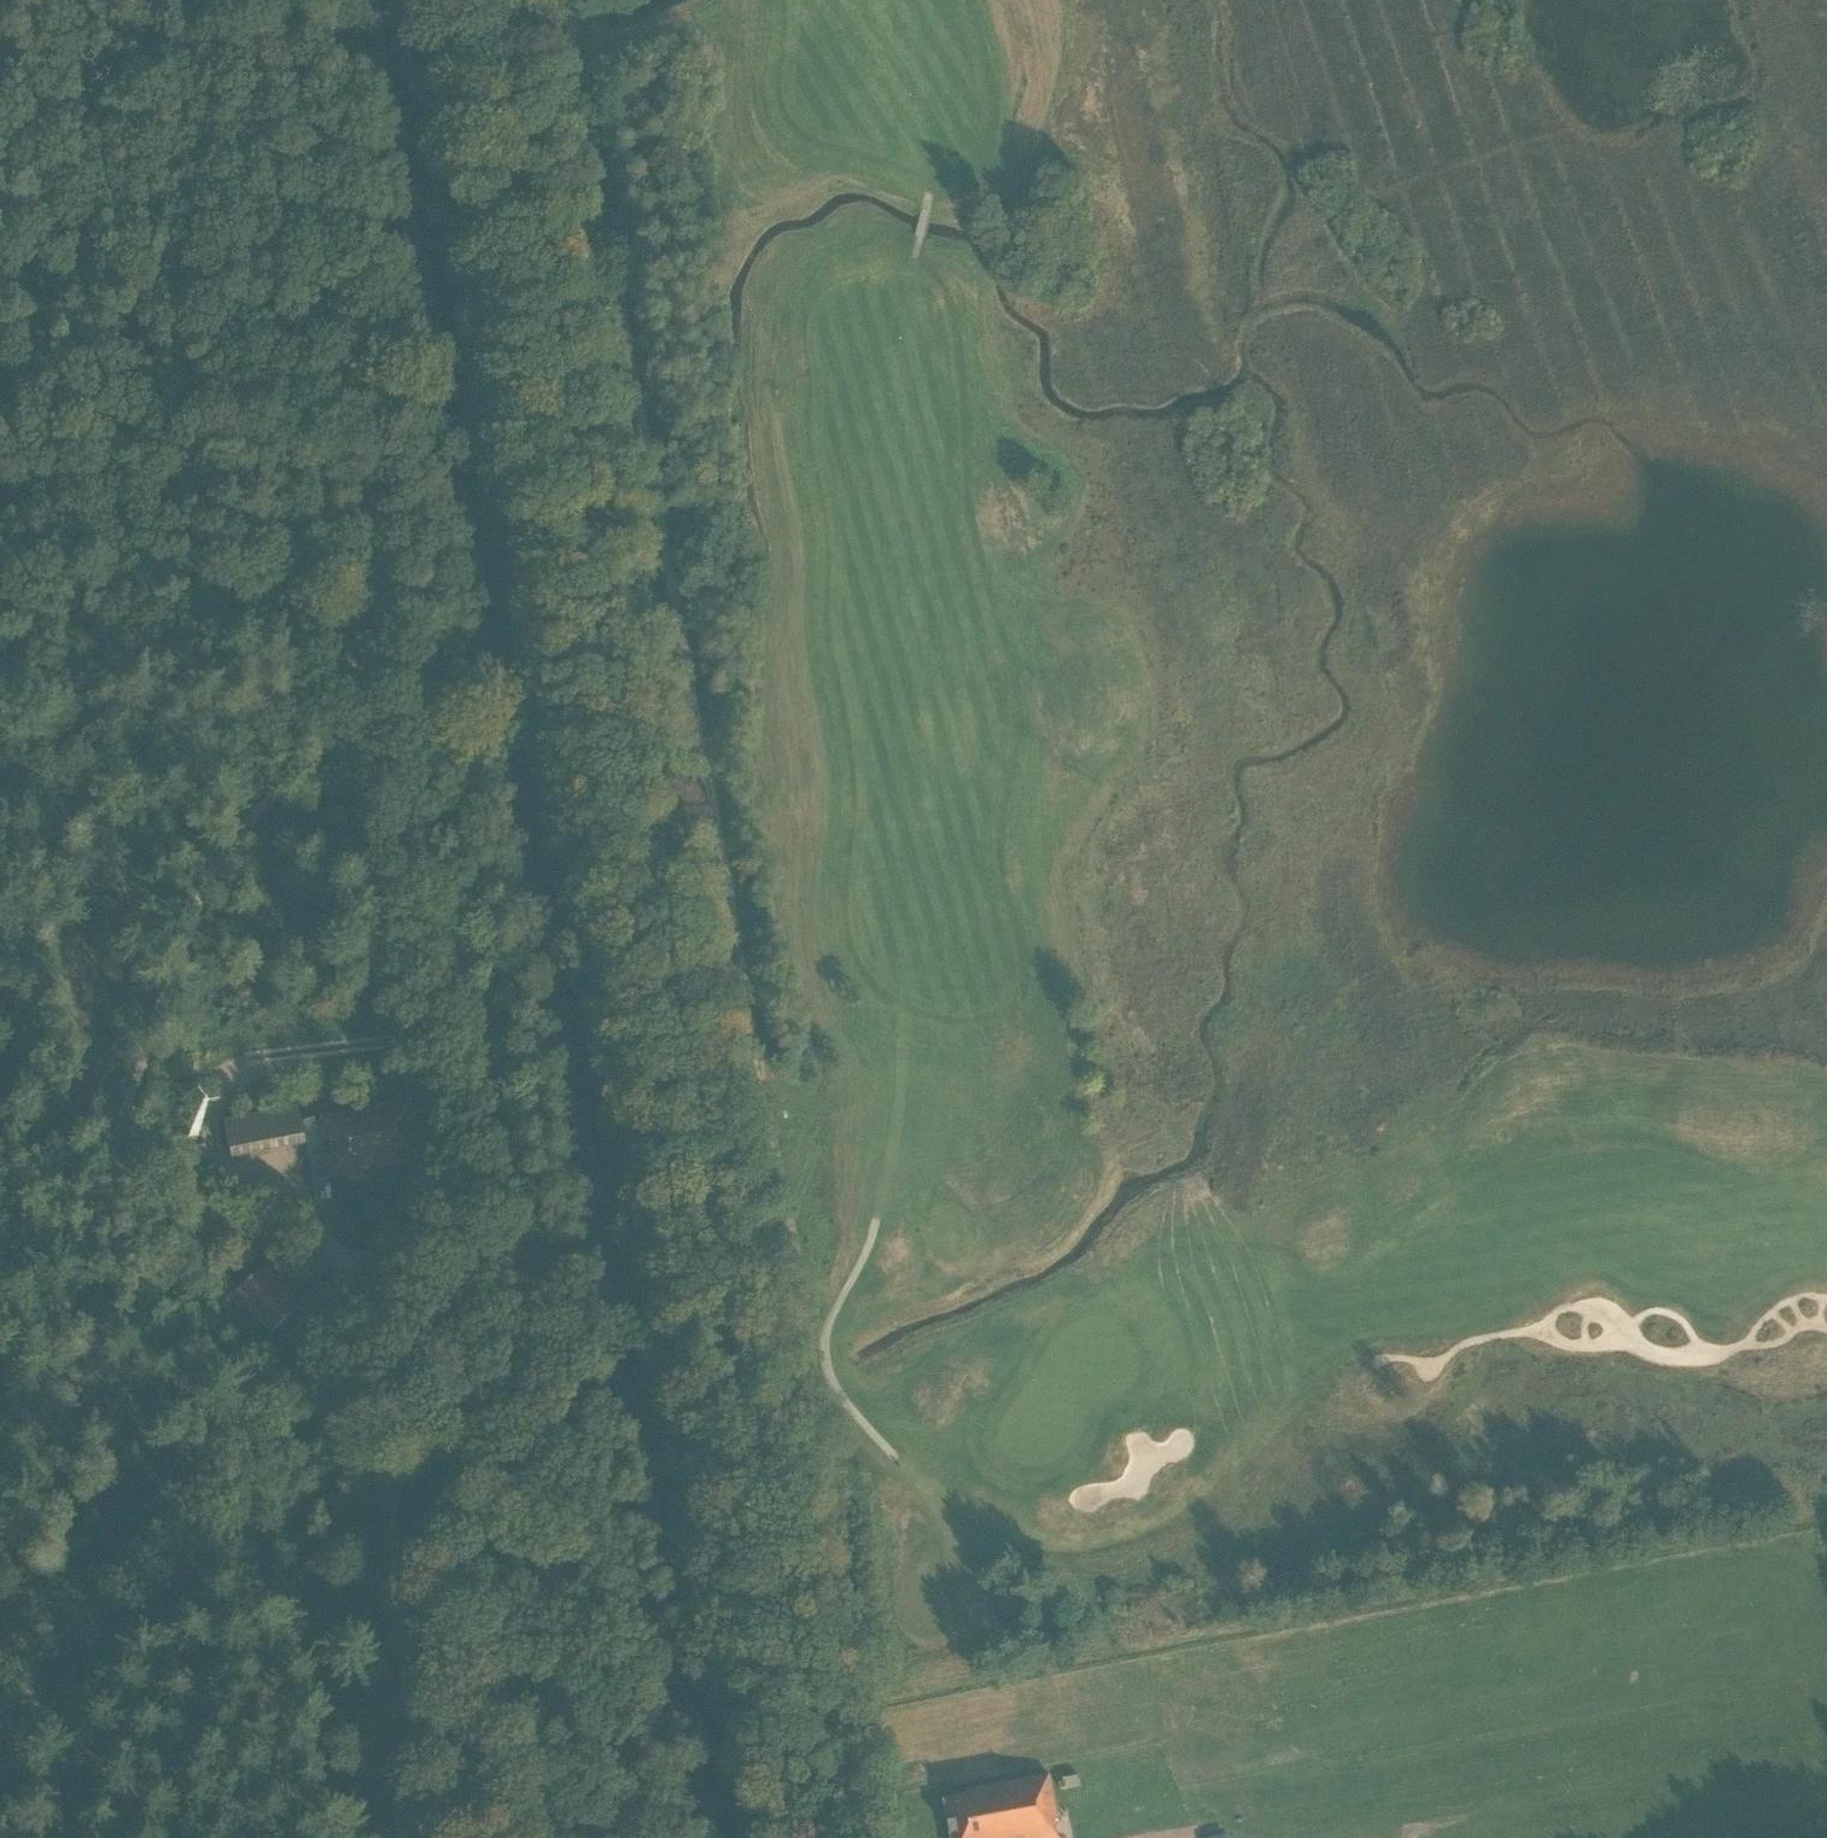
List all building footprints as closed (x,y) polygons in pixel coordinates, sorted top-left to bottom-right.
[(311,1160),(315,1182),(418,1162),(414,1141),(410,1141),(407,1126),(411,1125),(407,1103),(320,1119),(324,1141),(328,1140),(331,1156),(311,1160)] [(304,1123),(306,1136),(315,1135),(313,1121),(304,1123)] [(189,1174),(192,1185),(215,1177),(212,1167),(189,1174)] [(277,1280),(248,1306),(271,1333),(294,1313),(290,1308),(297,1302),(277,1280)] [(492,1294),(472,1299),(473,1305),(493,1300),(492,1294)] [(968,1797),(946,1801),(953,1837),(1059,1837),(1056,1823),(1059,1822),(1050,1776),(967,1792),(968,1797)]
